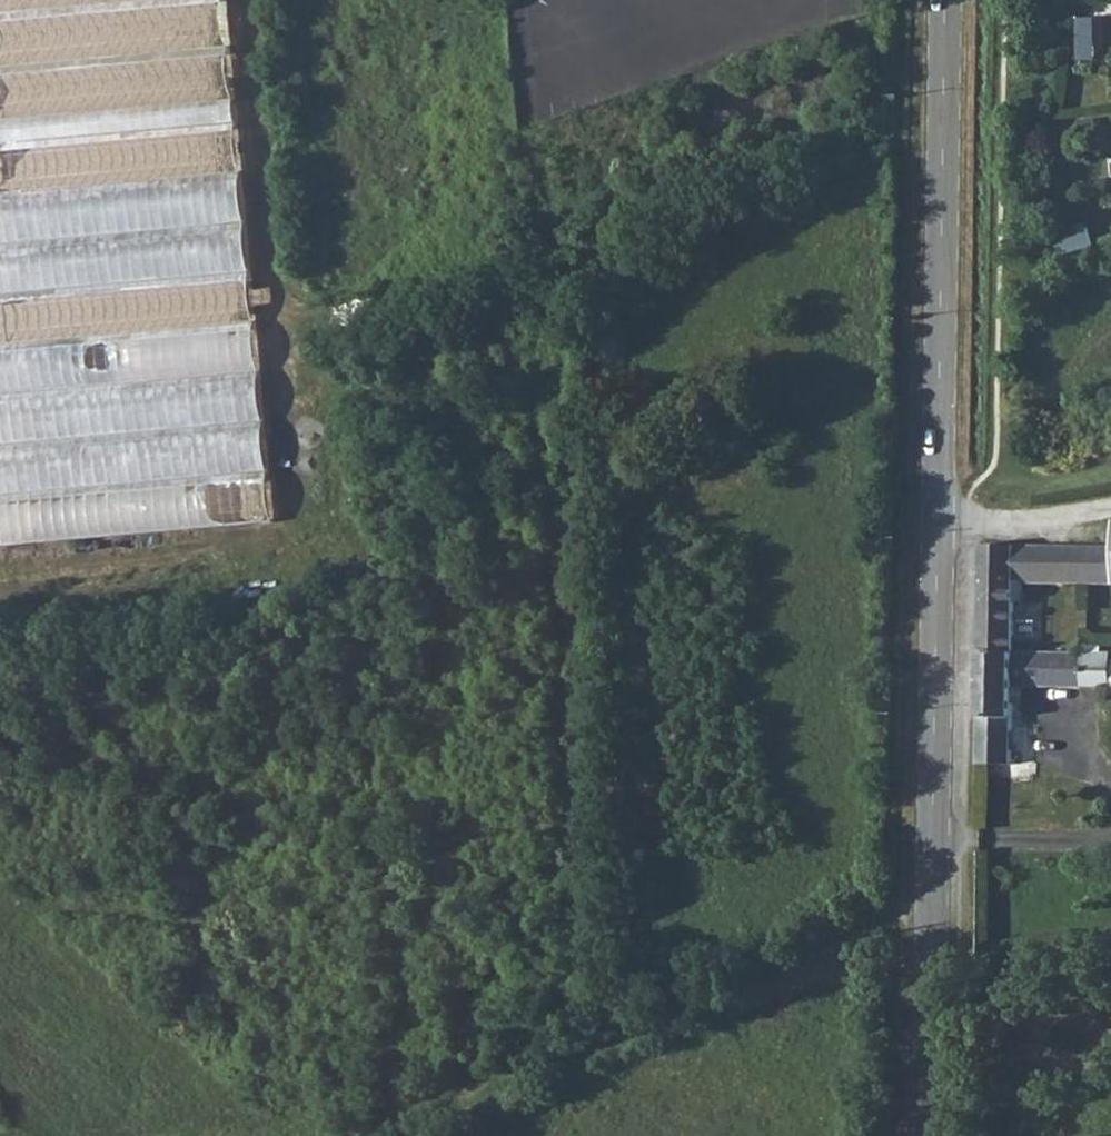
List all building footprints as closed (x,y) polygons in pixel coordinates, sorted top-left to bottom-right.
[(270,528),(225,0),(0,0),(0,550),(270,528)] [(1013,771),(1015,690),(1015,655),(1017,587),(1110,587),(1110,549),(984,549),(979,771),(1013,771)] [(1015,690),(1047,691),(1048,657),(1015,655),(1015,690)] [(1047,691),(1067,691),(1065,657),(1048,657),(1047,691)] [(1065,657),(1067,691),(1085,691),(1085,658),(1065,657)]
